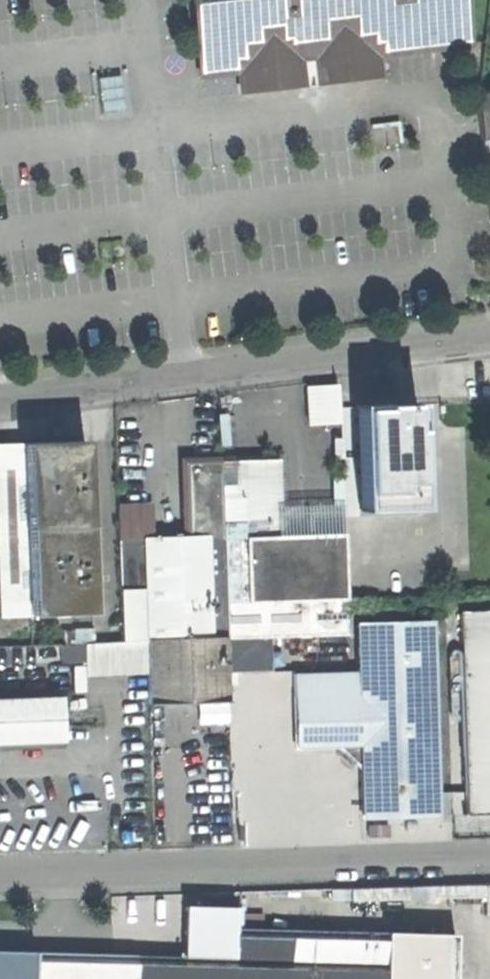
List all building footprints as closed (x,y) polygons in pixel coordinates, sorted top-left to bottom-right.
[(202,36),(206,74),(470,45),(465,0),(198,0),(202,36)] [(479,132),(489,122),(489,85),(475,99),(479,132)] [(307,383),(310,420),(341,418),(338,380),(307,383)] [(414,405),(353,408),(358,511),(418,508),(414,405)] [(83,441),(21,444),(28,615),(28,616),(90,613),(83,441)] [(0,445),(0,616),(28,615),(21,444),(0,445)] [(220,520),(225,638),(268,636),(344,633),(341,536),(279,538),(276,460),(218,462),(220,520)] [(181,517),(185,521),(220,520),(218,462),(183,463),(185,504),(180,509),(181,517)] [(227,701),(226,673),(225,638),(220,520),(185,521),(186,537),(140,539),(144,641),(146,673),(147,705),(227,701)] [(144,641),(140,539),(115,539),(119,642),(144,641)] [(465,814),(489,813),(489,611),(459,613),(465,814)] [(294,748),(335,747),(358,767),(360,818),(436,815),(430,622),(355,625),(357,672),(291,674),(294,748)] [(268,636),(225,638),(226,673),(269,671),(268,636)] [(146,673),(144,641),(119,642),(84,643),(85,676),(146,673)] [(47,747),(46,741),(61,740),(59,696),(44,697),(44,692),(0,694),(0,749),(47,747)] [(230,958),(231,929),(209,928),(209,957),(230,958)] [(384,933),(231,929),(230,958),(209,957),(0,951),(0,978),(383,978),(384,933)] [(383,978),(445,978),(446,934),(384,933),(383,978)]
